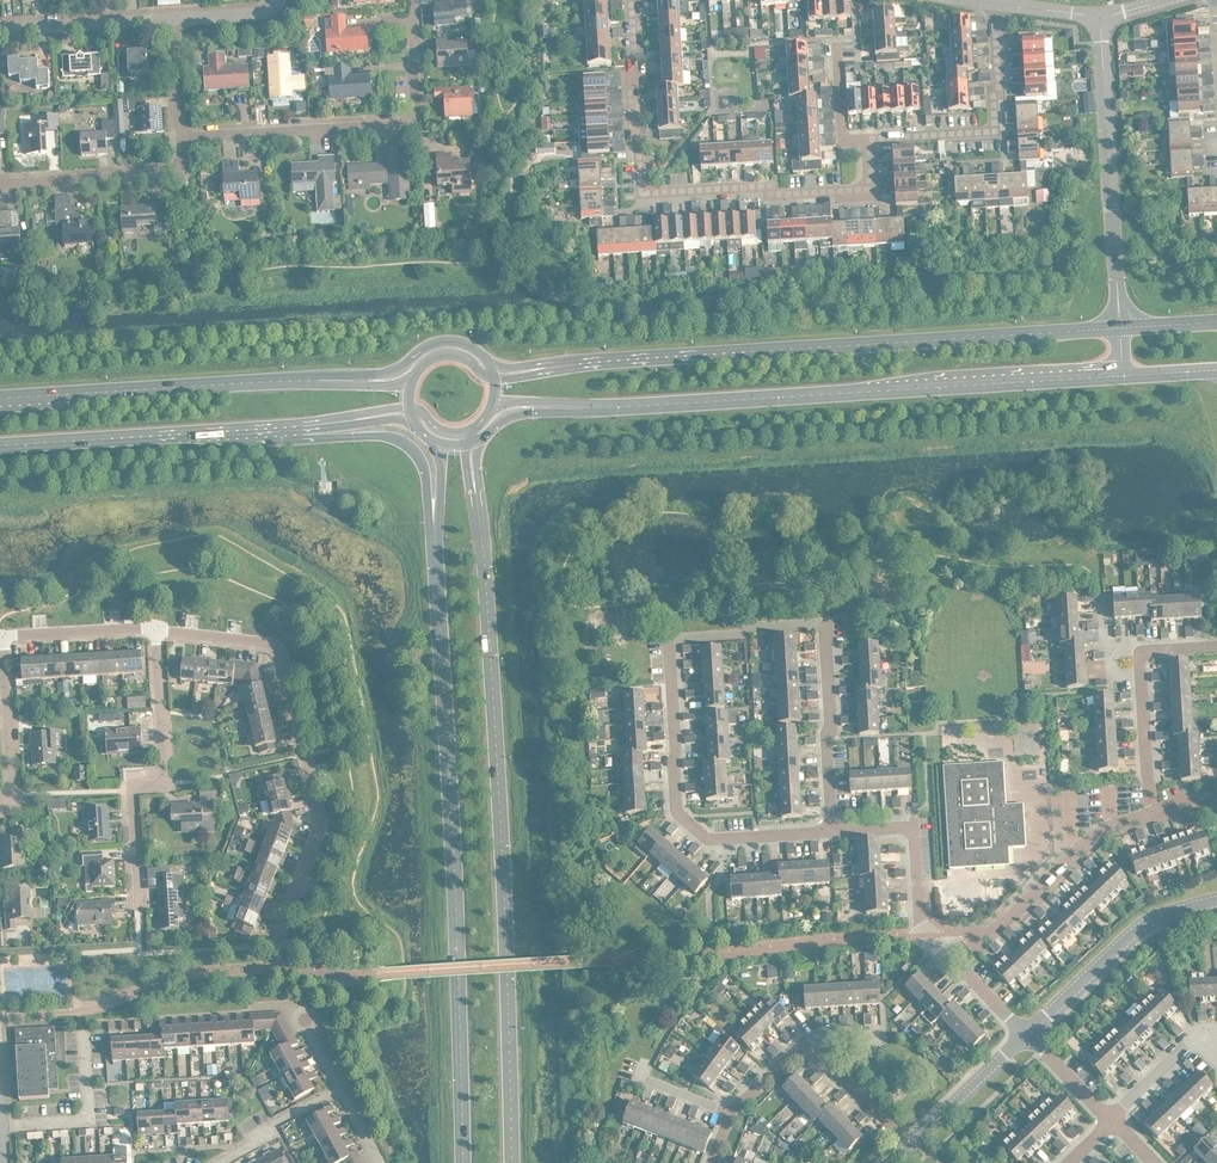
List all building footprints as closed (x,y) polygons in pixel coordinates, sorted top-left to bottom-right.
[(470,9),(469,9),(470,9),(470,8),(469,8),(469,0),(450,0),(450,1),(447,1),(440,2),(440,1),(439,1),(439,2),(440,6),(439,6),(439,7),(440,7),(440,15),(441,21),(440,22),(441,22),(452,21),(453,21),(458,20),(458,21),(458,20),(457,13),(458,13),(457,13),(457,10),(469,9),(470,9)] [(662,12),(683,11),(683,0),(661,0),(662,12)] [(826,0),(811,0),(812,17),(827,17),(826,0)] [(827,17),(841,16),(840,0),(826,0),(827,17)] [(841,16),(856,15),(855,0),(840,0),(841,16)] [(932,2),(929,13),(940,15),(942,4),(932,2)] [(588,4),(589,18),(613,17),(612,3),(588,4)] [(877,8),(878,22),(899,21),(901,21),(910,20),(910,15),(899,16),(898,6),(877,8)] [(662,12),(663,27),(684,25),(683,11),(662,12)] [(318,12),(308,12),(308,21),(318,21),(318,12)] [(1177,21),(1177,34),(1199,33),(1198,25),(1208,25),(1208,19),(1200,20),(1198,20),(1198,19),(1197,20),(1196,12),(1179,13),(1180,21),(1177,21)] [(333,48),(344,47),(350,46),(350,47),(350,46),(362,46),(370,45),(370,46),(370,45),(371,45),(370,45),(370,33),(369,25),(370,25),(370,24),(369,25),(369,24),(369,25),(358,25),(349,26),(348,14),(349,14),(348,14),(348,13),(348,14),(336,15),(336,14),(336,15),(329,15),(330,27),(331,27),(332,27),(332,35),(332,36),(333,47),(333,48)] [(954,16),(954,30),(976,28),(976,29),(981,28),(981,21),(988,20),(988,15),(979,15),(975,16),(975,15),(954,16)] [(589,18),(590,33),(613,31),(613,17),(589,18)] [(878,22),(878,37),(900,35),(902,35),(911,35),(911,29),(900,30),(899,21),(878,22)] [(663,27),(664,41),(685,40),(684,25),(663,27)] [(954,30),(955,42),(976,41),(976,34),(990,33),(990,27),(981,28),(976,29),(976,28),(954,30)] [(1027,51),(1048,50),(1047,35),(1045,35),(1044,28),(1022,30),(1022,37),(1026,37),(1027,46),(1012,47),(1013,52),(1022,51),(1027,51)] [(590,33),(591,47),(614,46),(613,31),(590,33)] [(1171,34),(1171,47),(1200,46),(1199,38),(1212,37),(1211,32),(1201,33),(1199,33),(1177,34),(1171,34)] [(900,35),(878,37),(879,51),(880,51),(881,58),(904,57),(903,50),(912,49),(912,44),(900,44),(900,35)] [(469,56),(468,48),(468,39),(468,40),(459,40),(458,40),(459,40),(450,41),(450,37),(450,36),(449,36),(442,37),(442,36),(441,37),(442,42),(441,42),(442,42),(442,46),(442,47),(443,54),(442,54),(443,54),(443,63),(444,63),(451,62),(451,63),(451,62),(460,62),(469,61),(469,62),(469,61),(470,61),(469,61),(469,56),(470,56),(469,56)] [(664,41),(665,55),(686,54),(685,40),(664,41)] [(790,42),(791,56),(812,54),(812,55),(816,54),(825,54),(828,53),(827,40),(815,41),(811,42),(811,41),(790,42)] [(955,42),(956,55),(977,54),(977,47),(991,46),(991,40),(982,41),(976,41),(955,42)] [(1143,41),(1123,42),(1124,50),(1143,48),(1143,41)] [(1172,60),(1179,60),(1200,59),(1200,51),(1214,50),(1214,45),(1202,46),(1200,46),(1171,47),(1172,60)] [(267,46),(257,47),(258,55),(268,54),(267,46)] [(614,46),(591,47),(592,61),(615,60),(614,46)] [(135,70),(152,69),(151,47),(132,48),(133,52),(121,52),(122,75),(135,74),(135,70)] [(66,52),(67,74),(104,71),(103,50),(88,51),(88,54),(81,55),(81,51),(66,52)] [(1028,65),(1049,64),(1048,50),(1027,51),(1028,60),(1013,61),(1014,66),(1023,66),(1028,65)] [(211,85),(211,86),(211,85),(222,84),(223,85),(223,84),(228,84),(228,85),(228,84),(232,84),(239,83),(239,84),(239,83),(251,83),(251,82),(250,74),(251,74),(250,74),(249,62),(250,62),(249,62),(242,63),(242,62),(242,63),(233,63),(232,63),(233,63),(228,64),(228,60),(228,59),(227,52),(228,52),(227,52),(227,51),(227,52),(214,52),(213,52),(213,53),(214,53),(214,60),(215,64),(210,65),(210,64),(210,65),(209,65),(210,65),(210,73),(211,85),(210,85),(211,85)] [(272,55),(273,63),(272,63),(273,63),(274,75),(273,75),(274,75),(274,81),(275,92),(274,92),(275,92),(275,93),(275,92),(287,91),(287,92),(287,91),(295,91),(296,91),(295,91),(296,91),(295,91),(295,86),(307,85),(307,86),(307,85),(308,85),(307,73),(306,73),(294,74),(294,65),(293,54),(294,54),(293,54),(293,53),(293,54),(285,54),(284,54),(273,55),(273,54),(272,54),(272,55)] [(956,55),(957,68),(971,67),(971,68),(983,67),(983,59),(992,59),(991,53),(983,54),(977,54),(956,55)] [(12,55),(13,73),(24,73),(24,81),(27,83),(34,83),(36,80),(36,78),(40,78),(41,85),(54,84),(53,67),(42,67),(41,56),(30,57),(30,54),(12,55)] [(665,55),(666,69),(687,68),(686,54),(665,55)] [(791,56),(791,68),(813,67),(812,60),(825,59),(825,54),(816,54),(812,55),(812,54),(791,56)] [(1179,60),(1180,73),(1201,71),(1201,64),(1215,63),(1214,58),(1203,58),(1203,59),(1200,59),(1179,60)] [(335,94),(336,94),(336,95),(336,94),(347,93),(347,94),(347,93),(353,93),(353,94),(353,93),(365,92),(365,93),(365,92),(373,92),(374,92),(374,91),(373,91),(372,80),(373,80),(372,80),(372,71),(373,71),(372,71),(361,72),(361,71),(360,71),(360,72),(352,73),(351,62),(352,62),(351,62),(351,61),(351,62),(339,63),(339,62),(339,63),(338,63),(339,63),(340,73),(335,74),(335,73),(335,74),(334,74),(335,74),(335,82),(336,94),(335,94)] [(1147,62),(1137,63),(1138,73),(1148,72),(1147,62)] [(1029,80),(1050,78),(1049,64),(1028,65),(1028,74),(1014,75),(1015,81),(1023,80),(1029,80)] [(791,68),(792,81),(814,80),(813,72),(827,72),(827,66),(818,67),(813,67),(791,68)] [(950,68),(951,82),(972,80),(971,68),(971,67),(957,68),(950,68)] [(587,73),(588,87),(610,85),(609,78),(625,77),(624,68),(603,69),(603,72),(587,73)] [(666,69),(666,83),(666,84),(681,83),(688,83),(687,68),(666,69)] [(1180,73),(1181,86),(1202,84),(1201,77),(1216,76),(1215,70),(1204,71),(1201,72),(1201,71),(1180,73)] [(1019,99),(1019,100),(1031,99),(1031,100),(1040,99),(1041,99),(1061,98),(1060,78),(1050,78),(1029,80),(1030,94),(1025,94),(1026,98),(1019,99)] [(951,82),(952,95),(973,93),(972,86),(987,85),(986,79),(977,80),(972,81),(972,80),(951,82)] [(793,95),(800,94),(799,94),(814,93),(814,80),(792,81),(793,95)] [(875,88),(865,89),(866,110),(881,110),(879,88),(879,82),(874,83),(875,88)] [(889,88),(879,88),(881,110),(895,109),(894,88),(893,82),(889,82),(889,88)] [(660,84),(661,98),(682,97),(681,83),(666,84),(666,83),(660,84)] [(866,110),(865,89),(865,83),(860,83),(860,89),(850,90),(852,111),(866,110)] [(1181,98),(1203,97),(1202,90),(1216,89),(1216,83),(1204,84),(1202,85),(1202,84),(1181,86),(1174,86),(1175,99),(1181,98)] [(449,86),(449,87),(450,94),(449,94),(450,94),(450,101),(449,101),(450,101),(451,113),(450,113),(451,113),(460,112),(460,113),(461,113),(460,112),(465,112),(465,113),(465,112),(475,112),(475,111),(474,104),(475,104),(474,104),(474,96),(475,96),(474,96),(473,85),(474,85),(473,85),(473,84),(473,85),(464,86),(464,85),(464,86),(459,86),(459,85),(459,86),(450,86),(449,86)] [(588,87),(589,100),(610,98),(610,91),(623,90),(622,85),(613,85),(610,86),(610,85),(588,87)] [(923,86),(908,87),(909,108),(924,108),(923,86)] [(53,87),(51,96),(58,99),(61,89),(53,87)] [(908,87),(894,88),(895,109),(909,108),(908,87)] [(800,94),(800,107),(822,105),(821,98),(833,97),(833,92),(824,92),(824,93),(821,93),(821,92),(814,93),(799,94),(800,94)] [(973,93),(952,95),(952,108),(974,106),(973,99),(985,98),(984,93),(975,93),(975,94),(973,94),(973,93)] [(165,128),(164,112),(165,112),(165,103),(150,104),(149,95),(132,96),(132,108),(143,107),(144,129),(165,128)] [(1184,117),(1192,116),(1192,111),(1204,110),(1203,103),(1216,102),(1216,100),(1216,96),(1205,97),(1203,97),(1181,98),(1182,112),(1183,112),(1184,117)] [(127,97),(117,98),(118,115),(128,114),(127,97)] [(582,113),(590,112),(611,111),(611,104),(625,103),(624,97),(616,98),(610,99),(610,98),(589,100),(581,100),(582,113)] [(661,98),(662,113),(683,111),(682,97),(661,98)] [(1009,110),(1009,115),(1042,113),(1041,99),(1040,99),(1031,100),(1031,99),(1019,100),(1020,109),(1009,110)] [(1097,99),(1087,100),(1088,111),(1097,110),(1097,99)] [(800,107),(801,119),(823,118),(826,118),(826,110),(834,110),(834,104),(825,105),(822,105),(800,107)] [(1157,109),(1143,110),(1144,119),(1158,118),(1157,109)] [(9,129),(8,110),(0,111),(0,157),(3,157),(2,130),(9,129)] [(590,112),(590,125),(612,124),(611,117),(626,116),(625,110),(616,111),(611,111),(590,112)] [(50,149),(49,127),(62,127),(61,111),(41,112),(42,121),(28,122),(30,150),(51,149),(50,149)] [(683,111),(662,113),(662,127),(663,127),(664,136),(683,135),(683,126),(684,126),(683,111)] [(1021,120),(1021,129),(1043,128),(1042,113),(1009,115),(1009,121),(1021,120)] [(1172,117),(1173,132),(1205,130),(1205,125),(1194,125),(1193,116),(1192,116),(1184,117),(1172,117)] [(106,129),(84,130),(86,150),(102,149),(102,151),(111,150),(110,135),(119,135),(118,117),(106,118),(106,129)] [(801,119),(802,132),(823,131),(823,124),(837,123),(837,117),(828,118),(826,118),(823,118),(801,119)] [(789,120),(779,121),(780,130),(790,130),(789,120)] [(583,138),(591,138),(613,137),(618,137),(618,136),(622,136),(622,129),(626,129),(626,123),(617,124),(612,124),(590,125),(583,125),(583,138)] [(1011,139),(1011,144),(1043,142),(1043,128),(1021,129),(1022,138),(1011,139)] [(802,132),(803,145),(824,144),(827,144),(836,143),(838,143),(838,136),(838,130),(829,131),(823,131),(802,132)] [(1173,132),(1174,146),(1195,145),(1195,136),(1206,136),(1205,130),(1173,132)] [(593,152),(593,157),(602,157),(602,156),(602,151),(613,151),(613,142),(627,141),(627,136),(622,136),(618,136),(618,137),(613,137),(591,138),(592,152),(593,152)] [(761,137),(747,138),(748,162),(763,161),(761,137)] [(776,137),(761,137),(763,161),(777,160),(776,137)] [(788,137),(779,138),(780,147),(789,146),(788,137)] [(747,138),(732,139),(734,163),(748,162),(747,138)] [(732,139),(718,140),(720,164),(734,163),(732,139)] [(720,164),(718,140),(703,141),(703,145),(695,145),(696,164),(705,163),(705,165),(720,164)] [(1023,158),(1024,158),(1029,157),(1029,158),(1044,157),(1043,142),(1011,144),(1011,150),(1022,149),(1023,158)] [(824,144),(803,145),(803,158),(796,158),(797,168),(826,167),(824,149),(836,149),(836,143),(827,144),(824,144)] [(896,145),(897,159),(919,158),(921,158),(930,157),(929,152),(918,153),(918,143),(896,145)] [(1174,146),(1175,161),(1207,159),(1207,153),(1196,154),(1195,145),(1174,146)] [(366,181),(366,180),(394,179),(395,196),(413,195),(410,148),(392,149),(393,161),(353,163),(354,181),(363,181),(363,182),(366,181)] [(836,149),(825,149),(825,157),(840,156),(840,148),(836,149)] [(296,182),(297,182),(319,181),(320,200),(338,199),(337,180),(340,179),(338,151),(322,152),(322,159),(295,160),(296,182)] [(463,183),(463,189),(476,189),(474,158),(462,159),(461,155),(455,156),(455,151),(440,152),(440,158),(434,159),(435,172),(441,172),(442,182),(461,181),(461,183),(463,183)] [(582,158),(583,172),(617,170),(616,164),(604,165),(603,156),(602,156),(602,157),(593,157),(582,158)] [(228,191),(229,191),(244,190),(244,196),(264,195),(264,180),(263,180),(261,180),(260,169),(260,170),(248,171),(248,169),(248,170),(248,171),(243,171),(242,157),(226,158),(228,191)] [(1025,172),(1016,172),(1018,196),(1032,195),(1031,172),(1030,172),(1030,166),(1029,158),(1029,157),(1024,158),(1025,172)] [(897,159),(898,174),(919,172),(922,172),(931,172),(930,166),(919,167),(919,158),(897,159)] [(1190,174),(1196,174),(1197,174),(1196,165),(1208,164),(1207,159),(1175,161),(1176,175),(1190,174)] [(1006,160),(1001,161),(1004,204),(1018,203),(1018,196),(1016,172),(1007,173),(1006,160)] [(987,174),(989,198),(989,204),(1004,204),(1001,161),(995,161),(996,174),(987,174)] [(960,199),(974,199),(972,162),(967,163),(967,175),(958,176),(959,179),(951,179),(952,195),(959,194),(960,199)] [(974,199),(989,198),(987,174),(978,175),(978,162),(972,162),(974,199)] [(583,172),(584,186),(605,185),(604,176),(617,175),(617,170),(583,172)] [(898,174),(899,188),(920,187),(920,186),(923,186),(923,187),(932,186),(931,181),(920,181),(919,172),(898,174)] [(1196,174),(1190,174),(1191,182),(1191,188),(1192,212),(1207,211),(1205,187),(1197,188),(1196,174)] [(1205,187),(1207,211),(1216,210),(1216,174),(1214,174),(1214,187),(1205,187)] [(584,186),(584,201),(618,198),(618,193),(605,194),(605,185),(584,186)] [(900,203),(901,203),(901,202),(906,202),(921,201),(924,201),(932,200),(932,196),(921,196),(920,187),(899,188),(900,203)] [(1052,187),(1040,187),(1040,200),(1053,199),(1052,187)] [(593,215),(600,214),(606,214),(607,214),(606,205),(619,204),(618,198),(584,201),(585,215),(593,215)] [(744,212),(745,236),(760,235),(759,227),(765,226),(764,207),(758,207),(758,211),(749,212),(748,198),(743,198),(743,207),(744,207),(744,212)] [(438,200),(428,201),(429,229),(440,228),(438,200)] [(127,204),(126,204),(128,228),(140,227),(140,221),(158,219),(159,222),(159,233),(171,232),(169,204),(158,205),(158,202),(157,202),(127,204)] [(824,238),(836,237),(835,221),(836,220),(835,215),(828,216),(827,202),(821,202),(822,211),(823,216),(822,216),(824,238)] [(902,216),(893,217),(894,241),(909,240),(907,216),(907,211),(906,202),(901,202),(901,203),(902,216)] [(798,239),(811,238),(809,217),(802,217),(801,203),(796,204),(796,212),(797,212),(797,218),(798,239)] [(811,238),(824,238),(822,216),(815,217),(814,203),(809,203),(809,212),(810,217),(809,217),(811,238)] [(51,224),(60,223),(60,226),(68,225),(69,240),(83,239),(83,240),(84,240),(83,239),(97,238),(96,217),(85,217),(85,214),(76,214),(76,204),(50,205),(51,224)] [(785,240),(798,239),(797,218),(789,218),(788,204),(783,204),(783,213),(784,213),(784,219),(785,240)] [(701,210),(701,215),(702,239),(716,238),(715,214),(715,213),(713,213),(712,212),(710,212),(708,213),(707,215),(707,210),(705,210),(705,205),(696,205),(696,211),(701,210)] [(873,218),(864,219),(865,242),(880,241),(878,205),(872,206),(873,218)] [(883,205),(878,205),(880,241),(894,241),(893,217),(884,218),(883,205)] [(658,218),(658,225),(659,241),(660,241),(674,240),(672,217),(672,212),(676,212),(676,206),(667,207),(668,213),(667,213),(666,213),(665,213),(665,214),(664,215),(664,216),(664,217),(658,218)] [(772,241),(785,240),(784,219),(776,219),(776,206),(770,207),(771,216),(771,219),(772,241)] [(836,237),(837,244),(851,243),(849,207),(844,207),(844,220),(836,220),(835,221),(836,237)] [(855,207),(849,207),(851,243),(865,242),(864,219),(855,219),(855,207)] [(5,247),(5,256),(18,255),(18,246),(25,246),(23,224),(16,225),(15,208),(2,208),(3,222),(8,222),(8,225),(0,226),(0,247),(5,247)] [(729,213),(731,237),(745,236),(744,212),(729,213)] [(639,226),(630,226),(631,250),(645,249),(643,213),(638,213),(639,226)] [(649,213),(643,213),(645,249),(660,248),(660,241),(659,241),(658,225),(650,225),(649,213)] [(715,214),(716,238),(731,237),(729,213),(715,214)] [(600,214),(601,223),(601,224),(601,225),(601,228),(601,234),(602,252),(617,251),(615,227),(607,228),(606,214),(600,214)] [(624,227),(615,227),(617,251),(631,250),(630,226),(629,223),(630,223),(629,214),(624,214),(624,227)] [(687,216),(688,239),(702,239),(701,215),(687,216)] [(672,217),(674,240),(688,239),(687,216),(672,217)] [(328,223),(321,233),(330,238),(336,229),(328,223)] [(988,234),(977,235),(977,243),(988,242),(988,234)] [(917,249),(910,250),(910,259),(917,259),(921,258),(920,249),(917,249)] [(837,262),(825,262),(825,270),(837,270),(837,262)] [(767,264),(758,265),(758,275),(767,274),(767,264)] [(1151,549),(1140,549),(1140,562),(1152,562),(1151,549)] [(1148,614),(1154,613),(1155,613),(1154,597),(1155,597),(1154,592),(1142,593),(1143,613),(1148,613),(1148,614)] [(1124,615),(1131,615),(1129,593),(1117,594),(1118,616),(1119,616),(1119,615),(1124,614),(1124,615)] [(1138,613),(1143,613),(1142,593),(1129,593),(1131,615),(1138,614),(1138,613)] [(1203,593),(1190,594),(1192,615),(1197,614),(1197,615),(1204,615),(1203,593)] [(1061,605),(1062,611),(1081,610),(1080,594),(1061,595),(1061,597),(1060,597),(1060,605),(1061,605)] [(1190,594),(1178,595),(1180,616),(1187,616),(1187,615),(1192,615),(1190,594)] [(1178,595),(1166,596),(1167,616),(1173,616),(1173,617),(1180,616),(1178,595)] [(1155,613),(1154,613),(1155,618),(1162,618),(1162,617),(1167,616),(1166,596),(1155,597),(1154,597),(1155,613)] [(1062,620),(1062,625),(1082,624),(1081,610),(1062,611),(1062,612),(1060,612),(1061,620),(1062,620)] [(1063,641),(1068,641),(1068,640),(1083,639),(1082,624),(1062,625),(1063,627),(1061,627),(1062,635),(1063,635),(1063,641)] [(777,634),(778,646),(798,645),(798,640),(799,640),(799,632),(777,634)] [(1069,649),(1069,655),(1088,654),(1087,638),(1083,639),(1068,640),(1068,641),(1067,641),(1067,649),(1069,649)] [(862,642),(863,657),(882,656),(882,655),(883,655),(883,647),(882,647),(881,641),(862,642)] [(705,645),(706,661),(725,659),(725,658),(726,658),(726,650),(725,650),(724,644),(705,645)] [(778,646),(779,658),(800,657),(800,650),(799,650),(798,645),(778,646)] [(138,646),(125,647),(126,671),(146,669),(145,649),(139,649),(138,646)] [(111,651),(105,651),(106,672),(126,671),(125,647),(111,648),(111,651)] [(71,653),(65,653),(67,674),(86,673),(85,649),(71,650),(71,653)] [(99,649),(85,649),(86,673),(106,672),(105,651),(99,651),(99,649)] [(59,651),(45,652),(47,676),(67,674),(65,653),(59,654),(59,651)] [(47,676),(45,652),(31,653),(31,656),(18,656),(20,677),(47,676)] [(184,676),(199,678),(202,654),(196,653),(196,656),(187,655),(187,656),(180,656),(178,673),(185,674),(184,676)] [(202,678),(221,680),(224,660),(214,659),(215,655),(202,654),(199,678),(202,678)] [(1070,664),(1070,670),(1089,668),(1088,654),(1069,655),(1069,656),(1068,656),(1068,664),(1070,664)] [(863,657),(864,672),(883,671),(883,669),(884,669),(884,661),(883,662),(882,656),(863,657)] [(237,675),(246,676),(260,660),(233,657),(233,661),(224,660),(221,680),(236,682),(237,675)] [(779,658),(779,671),(800,669),(799,664),(800,664),(800,657),(779,658)] [(1172,658),(1173,674),(1192,673),(1192,671),(1194,671),(1193,663),(1192,663),(1191,657),(1172,658)] [(706,661),(707,675),(726,674),(726,673),(727,673),(727,665),(726,665),(725,659),(706,661)] [(246,685),(249,700),(273,694),(271,688),(268,689),(266,680),(265,680),(260,660),(246,676),(248,684),(246,685)] [(1089,668),(1070,670),(1070,671),(1069,671),(1069,679),(1070,679),(1071,685),(1090,684),(1089,668)] [(779,671),(780,683),(802,682),(801,675),(800,675),(800,669),(779,671)] [(864,672),(865,686),(865,687),(879,686),(884,686),(884,684),(885,684),(885,676),(884,676),(883,671),(864,672)] [(1173,674),(1174,688),(1193,687),(1193,686),(1194,686),(1194,678),(1193,678),(1192,673),(1173,674)] [(707,675),(708,690),(727,689),(727,688),(728,688),(728,680),(726,680),(726,674),(707,675)] [(72,688),(72,679),(62,680),(63,689),(72,688)] [(780,683),(781,695),(801,694),(801,689),(802,689),(802,682),(780,683)] [(860,686),(861,702),(880,700),(880,699),(881,699),(881,691),(880,691),(879,686),(865,687),(865,686),(860,686)] [(1174,688),(1175,703),(1194,702),(1194,701),(1195,701),(1195,693),(1194,693),(1193,687),(1174,688)] [(727,689),(708,690),(709,705),(728,704),(728,703),(729,703),(729,695),(727,695),(727,689)] [(628,700),(628,706),(647,705),(647,690),(627,691),(628,692),(626,693),(627,700),(628,700)] [(1098,703),(1098,708),(1117,707),(1116,692),(1097,693),(1097,695),(1096,695),(1096,703),(1098,703)] [(249,700),(253,714),(273,709),(271,700),(274,700),(273,694),(249,700)] [(781,695),(782,707),(803,706),(803,699),(802,699),(801,694),(781,695)] [(125,704),(125,695),(117,695),(118,704),(125,704)] [(861,702),(862,716),(881,715),(881,714),(882,714),(882,706),(881,706),(880,700),(861,702)] [(1175,703),(1176,718),(1195,717),(1195,716),(1196,716),(1196,709),(1195,709),(1194,702),(1175,703)] [(629,715),(629,721),(648,720),(647,705),(628,706),(628,707),(627,707),(628,715),(629,715)] [(803,706),(782,707),(782,720),(804,719),(804,717),(803,717),(802,713),(803,713),(803,706)] [(1099,717),(1099,723),(1118,722),(1117,707),(1098,708),(1098,709),(1097,710),(1097,717),(1099,717)] [(253,714),(256,729),(280,723),(278,717),(275,718),(273,709),(253,714)] [(709,716),(710,723),(731,722),(730,709),(709,710),(709,712),(710,712),(710,716),(709,716)] [(881,715),(862,716),(863,732),(882,731),(882,729),(883,729),(883,721),(881,721),(881,715)] [(1177,733),(1182,733),(1196,732),(1196,731),(1196,730),(1197,730),(1197,722),(1195,723),(1195,717),(1176,718),(1177,733)] [(630,730),(630,736),(649,734),(648,720),(629,721),(629,722),(628,722),(628,730),(630,730)] [(711,730),(711,735),(732,734),(731,722),(710,723),(710,730),(711,730)] [(1099,732),(1100,738),(1119,737),(1118,722),(1099,723),(1099,724),(1098,724),(1098,732),(1099,732)] [(280,723),(256,729),(259,744),(262,743),(264,750),(281,746),(279,739),(280,739),(278,730),(281,729),(280,723)] [(146,742),(145,727),(134,728),(133,724),(123,725),(123,726),(109,727),(110,747),(122,746),(122,750),(143,749),(142,742),(146,742)] [(781,735),(781,740),(800,739),(799,724),(780,725),(780,727),(779,727),(779,735),(781,735)] [(36,746),(37,761),(50,760),(50,757),(56,757),(56,760),(59,760),(58,752),(56,752),(56,745),(66,745),(65,730),(35,732),(35,739),(37,739),(37,746),(36,746)] [(1182,733),(1182,747),(1202,746),(1202,745),(1203,745),(1202,737),(1201,737),(1201,731),(1196,731),(1196,732),(1182,733)] [(631,745),(631,750),(645,750),(650,750),(649,734),(630,736),(630,737),(629,737),(629,745),(631,745)] [(711,740),(711,747),(733,746),(732,734),(711,735),(712,740),(711,740)] [(863,736),(856,737),(856,745),(864,744),(863,736)] [(881,736),(867,736),(867,746),(874,746),(874,743),(881,743),(881,736)] [(1100,747),(1101,752),(1120,751),(1119,737),(1100,738),(1100,739),(1099,739),(1099,747),(1100,747)] [(782,749),(782,755),(801,754),(800,739),(781,740),(781,741),(780,742),(780,749),(782,749)] [(712,759),(712,760),(729,759),(734,759),(733,746),(711,747),(712,754),(713,754),(713,759),(712,759)] [(1182,747),(1183,762),(1203,761),(1202,760),(1204,760),(1203,752),(1202,752),(1202,746),(1182,747)] [(627,760),(627,765),(646,764),(645,750),(631,750),(626,750),(626,752),(625,752),(625,760),(627,760)] [(1120,751),(1101,752),(1101,754),(1100,754),(1100,762),(1101,762),(1102,768),(1121,767),(1120,751)] [(782,764),(783,770),(802,769),(801,754),(782,755),(782,756),(781,756),(781,764),(782,764)] [(708,765),(708,772),(729,771),(729,759),(712,760),(712,759),(707,759),(707,761),(708,761),(709,765),(708,765)] [(1029,844),(1026,801),(1010,802),(1009,801),(1008,776),(1008,775),(1007,760),(1007,759),(1006,759),(990,760),(989,760),(964,761),(963,761),(963,762),(947,763),(947,762),(946,762),(946,763),(947,779),(947,780),(949,805),(949,806),(950,822),(950,823),(952,848),(951,848),(951,849),(952,849),(953,865),(952,865),(952,866),(953,866),(969,865),(970,865),(971,865),(995,863),(996,864),(996,863),(1012,862),(1013,862),(1013,861),(1012,845),(1029,844)] [(1203,761),(1183,762),(1184,778),(1203,776),(1203,775),(1205,774),(1204,766),(1203,767),(1203,761)] [(627,775),(628,780),(647,779),(646,764),(627,765),(627,767),(626,767),(626,775),(627,775)] [(904,768),(898,768),(899,787),(915,786),(913,767),(912,767),(911,766),(904,766),(904,768)] [(889,769),(883,769),(884,788),(899,787),(898,768),(897,768),(897,767),(889,767),(889,769)] [(874,769),(868,770),(870,789),(884,788),(883,769),(882,769),(882,768),(874,768),(874,769)] [(783,779),(784,785),(803,783),(802,769),(783,770),(783,771),(782,771),(782,779),(783,779)] [(870,789),(868,770),(867,770),(867,769),(859,769),(859,770),(853,771),(854,790),(870,789)] [(267,782),(271,797),(295,791),(293,785),(290,786),(287,777),(285,771),(268,775),(270,781),(267,782)] [(709,779),(710,784),(730,783),(729,771),(708,772),(708,779),(709,779)] [(628,789),(629,795),(648,794),(647,779),(628,780),(628,781),(627,781),(627,789),(628,789)] [(730,783),(710,784),(710,789),(709,789),(710,797),(731,796),(730,783)] [(784,794),(785,799),(804,798),(803,783),(784,785),(784,786),(783,786),(783,794),(784,794)] [(199,801),(176,802),(177,818),(190,817),(190,828),(200,827),(200,825),(206,824),(206,827),(216,826),(215,799),(222,799),(221,786),(203,788),(204,800),(204,801),(199,801)] [(277,811),(278,817),(295,813),(294,807),(295,807),(293,798),(296,797),(295,791),(271,797),(274,812),(277,811)] [(648,794),(629,795),(629,796),(628,796),(628,804),(629,804),(630,810),(649,809),(648,794)] [(804,798),(785,799),(785,801),(784,801),(784,809),(785,809),(786,815),(805,814),(804,798)] [(717,799),(709,800),(709,808),(718,807),(717,799)] [(251,810),(249,802),(241,804),(243,812),(251,810)] [(90,807),(92,836),(112,835),(110,806),(90,807)] [(276,819),(271,834),(290,841),(293,833),(297,834),(299,828),(295,813),(278,817),(279,821),(276,819)] [(676,819),(673,823),(678,828),(682,824),(676,819)] [(238,830),(244,832),(246,831),(248,826),(241,823),(238,830)] [(678,828),(673,823),(669,827),(675,832),(678,828)] [(650,846),(654,850),(666,836),(655,826),(642,840),(644,841),(643,842),(649,847),(650,846)] [(4,837),(5,850),(6,862),(27,860),(26,836),(36,836),(35,827),(19,828),(19,836),(4,837)] [(1196,829),(1181,834),(1188,855),(1196,852),(1197,852),(1194,844),(1200,842),(1197,833),(1196,829)] [(1197,852),(1196,852),(1198,857),(1214,851),(1206,830),(1197,833),(1200,842),(1194,844),(1197,852)] [(271,834),(265,848),(288,857),(290,851),(287,850),(290,841),(271,834)] [(1188,855),(1181,834),(1165,839),(1167,844),(1167,843),(1170,852),(1176,850),(1179,858),(1188,855)] [(860,836),(861,849),(882,848),(881,843),(882,843),(882,835),(860,836)] [(253,836),(251,842),(259,845),(261,839),(253,836)] [(661,856),(665,860),(677,846),(666,836),(654,850),(655,851),(654,852),(660,857),(661,856)] [(698,839),(695,843),(700,848),(704,844),(698,839)] [(259,845),(251,842),(248,848),(256,851),(259,845)] [(700,848),(695,843),(692,847),(697,852),(700,848)] [(1167,844),(1158,847),(1166,867),(1181,862),(1179,858),(1176,850),(1170,852),(1167,843),(1167,844)] [(1140,871),(1149,868),(1146,860),(1152,858),(1149,850),(1150,849),(1148,845),(1133,850),(1140,871)] [(672,866),(676,870),(688,856),(677,846),(665,860),(666,861),(665,862),(671,867),(672,866)] [(1166,867),(1158,847),(1150,849),(1149,850),(1152,858),(1146,860),(1149,868),(1150,873),(1166,867)] [(265,848),(260,862),(279,870),(282,861),(286,862),(288,857),(265,848)] [(861,849),(862,861),(883,860),(883,853),(882,853),(882,848),(861,849)] [(106,849),(83,850),(84,863),(88,862),(90,889),(96,888),(96,882),(117,881),(116,857),(100,858),(100,850),(106,849)] [(683,876),(687,880),(700,866),(688,856),(676,870),(677,871),(676,872),(682,877),(683,876)] [(1087,861),(1090,865),(1096,859),(1092,856),(1087,861)] [(713,866),(717,869),(724,861),(720,858),(713,866)] [(824,860),(819,861),(820,881),(833,880),(831,859),(824,859),(824,860)] [(1096,859),(1090,865),(1094,868),(1099,863),(1096,859)] [(800,862),(794,862),(796,883),(808,882),(806,860),(800,861),(800,862)] [(814,860),(806,860),(808,882),(820,881),(819,861),(814,861),(814,860)] [(863,874),(867,874),(867,873),(884,872),(884,871),(883,871),(883,867),(884,867),(883,860),(862,861),(863,874)] [(1102,872),(1105,875),(1106,875),(1112,881),(1116,877),(1122,883),(1129,876),(1114,861),(1102,872)] [(260,862),(254,876),(277,885),(279,879),(276,878),(279,870),(260,862)] [(782,862),(782,872),(783,872),(784,884),(784,883),(796,883),(794,862),(789,863),(789,862),(782,862)] [(700,866),(687,880),(688,881),(687,882),(693,887),(694,886),(698,890),(711,876),(700,866)] [(1073,874),(1077,878),(1082,873),(1078,869),(1073,874)] [(1203,873),(1206,880),(1216,876),(1215,869),(1203,873)] [(867,874),(868,885),(890,884),(889,877),(888,877),(888,873),(889,873),(889,871),(884,872),(867,873),(867,874)] [(190,916),(188,893),(187,872),(160,874),(163,926),(183,925),(182,917),(190,916)] [(776,873),(771,873),(772,894),(785,893),(784,883),(784,884),(783,872),(782,872),(776,872),(776,873)] [(746,875),(748,895),(760,895),(758,873),(752,874),(752,875),(746,875)] [(765,873),(758,873),(760,895),(772,894),(771,873),(766,874),(765,873)] [(1082,873),(1077,878),(1080,882),(1085,877),(1082,873)] [(748,895),(746,875),(741,875),(741,874),(734,875),(735,896),(748,895)] [(1106,875),(1105,875),(1099,882),(1114,898),(1126,887),(1122,883),(1116,877),(1112,881),(1106,875)] [(254,876),(249,890),(268,898),(271,889),(275,890),(277,885),(254,876)] [(1100,905),(1099,905),(1103,909),(1114,898),(1099,882),(1092,888),(1098,894),(1094,899),(1100,905)] [(868,885),(869,898),(889,896),(889,891),(890,891),(890,884),(868,885)] [(1089,884),(1078,896),(1093,911),(1099,905),(1100,905),(1094,899),(1098,894),(1092,888),(1089,884)] [(9,902),(10,926),(19,925),(18,915),(31,914),(31,915),(34,915),(32,886),(32,887),(17,888),(16,887),(17,901),(9,902)] [(1154,886),(1146,889),(1150,899),(1158,896),(1154,886)] [(249,890),(243,904),(266,913),(268,908),(265,906),(268,898),(249,890)] [(1051,895),(1054,899),(1059,894),(1056,890),(1051,895)] [(1059,894),(1054,899),(1058,903),(1063,898),(1059,894)] [(70,907),(71,896),(62,895),(61,906),(70,907)] [(81,900),(82,921),(116,919),(115,908),(119,908),(118,896),(105,897),(105,898),(99,899),(99,900),(84,901),(83,900),(81,900)] [(889,896),(869,898),(870,910),(891,909),(891,901),(890,901),(889,896)] [(1093,911),(1078,896),(1066,907),(1069,910),(1070,910),(1076,916),(1080,912),(1086,918),(1093,911)] [(266,913),(243,904),(238,918),(240,919),(237,926),(254,932),(256,925),(257,926),(261,917),(264,918),(266,913)] [(1037,909),(1040,912),(1046,907),(1042,904),(1037,909)] [(1046,907),(1040,912),(1044,916),(1049,911),(1046,907)] [(835,910),(826,911),(826,920),(836,920),(835,910)] [(1069,910),(1063,916),(1078,932),(1090,921),(1086,918),(1080,912),(1076,916),(1070,910),(1069,910)] [(1078,932),(1063,916),(1056,923),(1062,929),(1057,933),(1063,940),(1066,943),(1078,932)] [(1056,923),(1053,919),(1041,931),(1056,947),(1063,940),(1057,933),(1062,929),(1056,923)] [(1006,930),(1010,934),(1015,929),(1011,925),(1006,930)] [(1015,929),(1010,934),(1013,937),(1018,932),(1015,929)] [(1022,942),(1025,946),(1026,945),(1032,952),(1036,947),(1042,954),(1042,953),(1049,947),(1034,931),(1022,942)] [(992,943),(996,947),(1001,942),(997,938),(992,943)] [(1001,942),(996,947),(999,951),(1005,946),(1001,942)] [(1019,952),(1034,968),(1046,957),(1042,953),(1042,954),(1036,947),(1032,952),(1026,945),(1025,946),(1019,952)] [(885,949),(877,949),(877,958),(885,957),(885,949)] [(1022,979),(1034,968),(1019,952),(1012,958),(1018,965),(1014,969),(1019,975),(1022,979)] [(1012,958),(1009,955),(997,966),(1012,982),(1019,975),(1014,969),(1018,965),(1012,958)] [(904,966),(909,971),(916,964),(911,959),(904,966)] [(779,962),(770,963),(771,975),(780,974),(779,962)] [(944,966),(940,970),(946,975),(949,971),(944,966)] [(796,968),(788,968),(789,977),(794,977),(797,973),(796,968)] [(946,975),(940,970),(937,974),(942,979),(946,975)] [(915,991),(919,995),(933,982),(923,971),(909,984),(910,985),(909,986),(915,992),(915,991)] [(1194,996),(1203,995),(1204,995),(1203,987),(1209,986),(1209,978),(1209,973),(1192,974),(1194,996)] [(1209,978),(1209,986),(1203,987),(1204,995),(1203,995),(1204,1000),(1216,999),(1216,977),(1209,978)] [(724,980),(719,985),(724,991),(730,986),(724,980)] [(881,980),(869,981),(870,1001),(875,1001),(875,1002),(883,1001),(881,980)] [(856,981),(844,982),(846,1003),(851,1002),(851,1003),(858,1003),(856,981)] [(869,981),(856,981),(858,1003),(865,1002),(865,1001),(870,1001),(869,981)] [(844,982),(832,983),(833,1004),(840,1004),(840,1003),(846,1003),(844,982)] [(926,1002),(930,1006),(943,993),(933,982),(919,995),(920,996),(919,997),(925,1003),(926,1002)] [(832,983),(820,984),(821,1004),(826,1004),(827,1005),(833,1004),(832,983)] [(821,1004),(820,984),(807,985),(809,1006),(816,1005),(816,1004),(821,1004)] [(968,984),(964,988),(969,993),(973,990),(968,984)] [(969,993),(964,988),(961,992),(966,997),(969,993)] [(1166,989),(1159,996),(1165,1003),(1160,1007),(1166,1013),(1169,1017),(1181,1005),(1166,989)] [(940,1017),(944,1014),(943,1013),(954,1003),(953,1003),(943,993),(930,1006),(930,1007),(929,1007),(935,1013),(936,1012),(940,1017)] [(1156,993),(1144,1004),(1159,1020),(1166,1013),(1160,1007),(1165,1003),(1159,996),(1156,993)] [(1114,995),(1110,998),(1114,1003),(1118,1000),(1114,995)] [(776,997),(770,1003),(769,1004),(775,1010),(771,1014),(777,1020),(776,1021),(780,1024),(792,1013),(776,997)] [(766,1000),(755,1011),(770,1027),(776,1021),(777,1020),(771,1014),(775,1010),(769,1004),(770,1003),(766,1000)] [(950,1020),(954,1024),(967,1011),(957,1000),(953,1003),(954,1003),(943,1013),(944,1014),(943,1015),(949,1021),(950,1020)] [(1107,1000),(1102,1005),(1105,1008),(1110,1003),(1107,1000)] [(901,1002),(896,1007),(901,1011),(905,1006),(901,1002)] [(1133,1015),(1136,1018),(1142,1024),(1147,1020),(1152,1026),(1153,1026),(1159,1020),(1144,1004),(1133,1015)] [(989,1006),(985,1009),(990,1015),(994,1011),(989,1006)] [(271,1027),(275,1026),(289,1019),(284,1009),(270,1010),(271,1027)] [(990,1015),(985,1009),(981,1013),(986,1018),(990,1015)] [(257,1028),(264,1027),(263,1011),(253,1011),(254,1019),(256,1019),(257,1028)] [(743,1022),(746,1025),(747,1025),(753,1031),(757,1027),(763,1033),(770,1027),(755,1011),(743,1022)] [(960,1031),(964,1035),(978,1021),(967,1011),(954,1024),(954,1025),(953,1025),(959,1031),(960,1031)] [(232,1042),(245,1041),(243,1020),(241,1020),(234,1020),(234,1012),(228,1013),(228,1021),(231,1021),(232,1042)] [(258,1040),(257,1028),(256,1019),(254,1019),(247,1020),(247,1012),(241,1012),(241,1020),(243,1020),(245,1041),(258,1040)] [(219,1043),(232,1042),(231,1021),(228,1021),(221,1021),(221,1013),(215,1014),(215,1021),(218,1021),(219,1043)] [(206,1044),(219,1043),(218,1021),(215,1021),(208,1022),(208,1014),(202,1014),(202,1022),(205,1022),(206,1044)] [(193,1045),(206,1044),(205,1022),(202,1022),(196,1023),(195,1015),(189,1015),(190,1023),(192,1023),(193,1045)] [(168,1046),(180,1045),(179,1024),(177,1024),(170,1024),(169,1016),(163,1017),(164,1025),(166,1025),(166,1033),(167,1033),(168,1046)] [(180,1045),(193,1045),(192,1023),(190,1023),(183,1024),(182,1016),(176,1016),(177,1024),(179,1024),(180,1045)] [(909,1018),(904,1023),(908,1027),(913,1022),(909,1018)] [(1136,1018),(1129,1024),(1144,1040),(1156,1029),(1153,1026),(1152,1026),(1147,1020),(1142,1024),(1136,1018)] [(275,1026),(278,1033),(293,1025),(289,1019),(275,1026)] [(978,1021),(964,1035),(965,1035),(964,1036),(969,1042),(970,1041),(974,1046),(988,1032),(978,1021)] [(1174,1026),(1177,1030),(1183,1025),(1179,1021),(1174,1026)] [(52,1086),(62,1086),(60,1063),(59,1048),(58,1023),(45,1024),(45,1027),(35,1027),(34,1025),(19,1026),(23,1096),(53,1095),(52,1086)] [(721,1023),(718,1027),(725,1032),(726,1033),(728,1029),(721,1023)] [(1133,1051),(1144,1040),(1129,1024),(1123,1030),(1122,1031),(1128,1037),(1124,1041),(1130,1048),(1133,1051)] [(281,1038),(282,1039),(296,1031),(293,1025),(278,1033),(281,1038)] [(747,1025),(746,1025),(739,1032),(755,1048),(767,1036),(763,1033),(757,1027),(753,1031),(747,1025)] [(1183,1025),(1177,1030),(1181,1034),(1186,1029),(1183,1025)] [(1119,1027),(1108,1038),(1123,1054),(1130,1048),(1124,1041),(1128,1037),(1122,1031),(1123,1030),(1119,1027)] [(784,1033),(788,1037),(793,1032),(789,1028),(784,1033)] [(273,1051),(280,1063),(299,1052),(298,1050),(294,1044),(301,1040),(296,1031),(282,1039),(285,1045),(273,1051)] [(725,1032),(717,1043),(734,1055),(737,1050),(738,1051),(742,1045),(726,1033),(725,1032)] [(793,1032),(788,1037),(791,1041),(797,1036),(793,1032)] [(932,1032),(927,1038),(932,1043),(937,1038),(932,1032)] [(142,1056),(155,1055),(154,1033),(141,1034),(142,1056)] [(168,1054),(168,1046),(167,1033),(166,1033),(154,1033),(155,1055),(168,1054)] [(130,1057),(142,1056),(141,1034),(128,1035),(130,1057)] [(1160,1039),(1163,1043),(1169,1038),(1165,1034),(1160,1039)] [(116,1057),(130,1057),(128,1035),(115,1036),(116,1057)] [(285,1045),(282,1039),(281,1038),(275,1042),(278,1048),(285,1045)] [(1123,1054),(1108,1038),(1096,1049),(1099,1053),(1100,1052),(1106,1059),(1110,1054),(1116,1061),(1117,1060),(1123,1054)] [(1169,1038),(1163,1043),(1167,1047),(1172,1042),(1169,1038)] [(770,1046),(774,1050),(779,1045),(775,1041),(770,1046)] [(717,1043),(710,1052),(727,1065),(732,1059),(731,1059),(734,1055),(717,1043)] [(672,1044),(669,1051),(675,1055),(679,1048),(672,1044)] [(779,1045),(774,1050),(777,1054),(783,1049),(779,1045)] [(941,1045),(937,1049),(942,1054),(947,1051),(941,1045)] [(280,1063),(286,1074),(305,1064),(304,1061),(301,1055),(308,1052),(305,1046),(298,1050),(299,1052),(280,1063)] [(710,1052),(703,1062),(719,1074),(722,1070),(723,1071),(727,1065),(710,1052)] [(1100,1052),(1099,1053),(1093,1059),(1108,1075),(1120,1064),(1117,1060),(1116,1061),(1110,1054),(1106,1059),(1100,1052)] [(1137,1061),(1141,1064),(1146,1059),(1143,1056),(1137,1061)] [(1198,1065),(1190,1057),(1186,1061),(1194,1069),(1198,1065)] [(286,1074),(292,1085),(311,1075),(310,1073),(307,1067),(314,1063),(311,1058),(304,1061),(305,1064),(286,1074)] [(740,1064),(744,1067),(749,1061),(744,1058),(740,1064)] [(1146,1059),(1141,1064),(1145,1068),(1150,1063),(1146,1059)] [(210,1062),(211,1072),(221,1071),(220,1061),(210,1062)] [(749,1061),(744,1067),(749,1070),(753,1064),(749,1061)] [(719,1074),(703,1062),(695,1072),(713,1085),(717,1079),(716,1079),(719,1074)] [(821,1068),(817,1072),(822,1077),(826,1074),(821,1068)] [(311,1075),(292,1085),(298,1097),(317,1086),(313,1078),(320,1074),(317,1069),(310,1073),(311,1075)] [(1124,1074),(1127,1078),(1132,1073),(1129,1069),(1124,1074)] [(1202,1070),(1191,1080),(1204,1094),(1205,1093),(1206,1094),(1212,1088),(1211,1088),(1215,1083),(1202,1070)] [(822,1077),(817,1072),(813,1076),(818,1081),(822,1077)] [(255,1076),(259,1084),(264,1081),(260,1073),(255,1076)] [(792,1093),(796,1097),(810,1084),(799,1073),(785,1086),(787,1087),(786,1088),(791,1094),(792,1093)] [(1132,1073),(1127,1078),(1131,1081),(1136,1076),(1132,1073)] [(1166,1081),(1170,1085),(1175,1080),(1171,1076),(1166,1081)] [(726,1084),(730,1087),(734,1081),(730,1078),(726,1084)] [(1175,1080),(1170,1085),(1173,1088),(1178,1083),(1175,1080)] [(1191,1080),(1180,1090),(1193,1104),(1194,1103),(1195,1104),(1201,1099),(1200,1098),(1204,1094),(1191,1080)] [(734,1081),(730,1087),(734,1090),(738,1084),(734,1081)] [(261,1088),(267,1099),(277,1094),(270,1082),(261,1088)] [(802,1104),(806,1108),(820,1094),(810,1084),(796,1097),(797,1098),(796,1099),(802,1104)] [(845,1087),(841,1090),(846,1095),(850,1092),(845,1087)] [(846,1095),(841,1090),(837,1094),(842,1099),(846,1095)] [(1180,1090),(1170,1101),(1183,1114),(1184,1114),(1185,1114),(1190,1109),(1189,1108),(1193,1104),(1180,1090)] [(1064,1093),(1057,1100),(1063,1106),(1058,1111),(1064,1117),(1067,1121),(1079,1109),(1064,1093)] [(817,1119),(820,1115),(831,1105),(830,1105),(820,1094),(806,1108),(807,1109),(806,1109),(812,1115),(813,1114),(817,1119)] [(1042,1107),(1057,1123),(1064,1117),(1058,1111),(1063,1106),(1057,1100),(1054,1096),(1042,1107)] [(1144,1101),(1148,1105),(1153,1100),(1150,1096),(1144,1101)] [(231,1097),(218,1098),(219,1120),(227,1119),(227,1122),(232,1121),(231,1097)] [(218,1098),(205,1099),(206,1120),(214,1120),(214,1122),(219,1122),(219,1120),(218,1098)] [(627,1118),(638,1123),(646,1104),(641,1102),(641,1101),(634,1098),(627,1118)] [(205,1099),(192,1100),(193,1121),(201,1121),(201,1123),(206,1123),(206,1120),(205,1099)] [(179,1100),(179,1108),(180,1108),(181,1122),(188,1121),(188,1124),(194,1124),(193,1121),(192,1100),(179,1100)] [(1153,1100),(1148,1105),(1152,1109),(1157,1104),(1153,1100)] [(826,1122),(830,1126),(844,1112),(834,1101),(830,1105),(831,1105),(820,1115),(821,1116),(820,1117),(826,1123),(826,1122)] [(1170,1101),(1159,1111),(1172,1125),(1173,1124),(1174,1125),(1180,1119),(1179,1118),(1183,1114),(1170,1101)] [(310,1118),(316,1130),(335,1119),(334,1117),(331,1111),(338,1108),(335,1102),(328,1106),(329,1108),(310,1118)] [(638,1123),(650,1127),(658,1107),(651,1105),(651,1106),(646,1104),(638,1123)] [(1007,1109),(1003,1104),(997,1109),(1002,1114),(1007,1109)] [(650,1127),(661,1132),(669,1113),(664,1111),(664,1110),(658,1107),(650,1127)] [(1030,1119),(1034,1122),(1040,1128),(1045,1124),(1051,1130),(1057,1123),(1042,1107),(1030,1119)] [(180,1108),(179,1108),(167,1109),(168,1131),(169,1133),(173,1133),(172,1130),(182,1130),(181,1122),(180,1108)] [(865,1108),(861,1112),(866,1117),(870,1113),(865,1108)] [(167,1109),(154,1110),(155,1131),(156,1134),(160,1134),(160,1131),(168,1131),(167,1109)] [(155,1131),(154,1110),(141,1111),(142,1132),(143,1132),(143,1135),(147,1135),(147,1132),(155,1131)] [(713,1120),(718,1122),(722,1112),(717,1110),(713,1120)] [(1172,1125),(1159,1111),(1148,1121),(1161,1135),(1162,1134),(1163,1135),(1169,1129),(1168,1128),(1172,1125)] [(837,1132),(841,1136),(854,1123),(844,1112),(830,1126),(831,1127),(830,1127),(836,1133),(837,1132)] [(866,1117),(861,1112),(858,1115),(863,1121),(866,1117)] [(316,1130),(322,1141),(341,1131),(340,1129),(337,1123),(344,1119),(341,1113),(334,1117),(335,1119),(316,1130)] [(661,1132),(672,1136),(680,1116),(674,1114),(673,1115),(669,1113),(661,1132)] [(672,1136),(684,1141),(691,1122),(686,1120),(687,1119),(680,1116),(672,1136)] [(1202,1120),(1195,1126),(1203,1135),(1210,1128),(1202,1120)] [(684,1141),(695,1145),(703,1125),(697,1123),(696,1124),(691,1122),(684,1141)] [(758,1122),(756,1128),(766,1132),(768,1126),(758,1122)] [(1034,1122),(1027,1128),(1043,1144),(1054,1133),(1051,1130),(1045,1124),(1040,1128),(1034,1122)] [(854,1123),(841,1136),(841,1137),(841,1138),(846,1144),(847,1143),(851,1148),(865,1134),(854,1123)] [(1070,1128),(1074,1132),(1079,1127),(1075,1123),(1070,1128)] [(322,1141),(329,1152),(348,1142),(346,1140),(343,1134),(350,1130),(347,1125),(340,1129),(341,1131),(322,1141)] [(703,1125),(695,1145),(707,1150),(715,1130),(714,1129),(713,1130),(709,1129),(709,1128),(703,1125)] [(1079,1127),(1074,1132),(1077,1136),(1083,1131),(1079,1127)] [(1043,1144),(1027,1128),(1021,1134),(1020,1135),(1026,1141),(1022,1145),(1028,1151),(1028,1152),(1031,1155),(1043,1144)] [(1020,1135),(1021,1134),(1017,1131),(1005,1142),(1021,1158),(1028,1152),(1028,1151),(1022,1145),(1026,1141),(1020,1135)] [(794,1133),(790,1137),(794,1141),(798,1137),(794,1133)] [(1207,1158),(1216,1149),(1216,1139),(1216,1138),(1215,1138),(1211,1134),(1197,1147),(1207,1158)] [(346,1158),(346,1157),(354,1153),(353,1151),(349,1145),(356,1142),(353,1136),(346,1140),(348,1142),(329,1152),(335,1162),(337,1162),(346,1158)] [(1056,1141),(1060,1145),(1065,1140),(1062,1136),(1056,1141)] [(1065,1140),(1060,1145),(1063,1149),(1069,1144),(1065,1140)] [(1186,1140),(1179,1148),(1184,1153),(1192,1146),(1186,1140)] [(268,1154),(273,1162),(292,1162),(283,1146),(274,1150),(273,1148),(267,1152),(268,1154)] [(825,1150),(821,1154),(827,1160),(831,1156),(828,1153),(832,1149),(830,1147),(826,1150),(825,1150)] [(349,1162),(351,1162),(364,1156),(360,1148),(353,1151),(354,1153),(346,1157),(346,1158),(349,1162)] [(1212,1162),(1216,1162),(1216,1149),(1207,1158),(1212,1162)] [(630,1150),(627,1158),(633,1161),(637,1153),(630,1150)] [(1187,1162),(1188,1162),(1195,1156),(1191,1152),(1184,1160),(1187,1162)] [(104,1154),(105,1162),(118,1162),(117,1153),(104,1154)] [(117,1153),(118,1162),(131,1162),(130,1153),(117,1153)] [(91,1155),(92,1162),(105,1162),(104,1154),(91,1155)] [(253,1162),(254,1162),(273,1162),(268,1154),(260,1158),(258,1156),(252,1160),(253,1162)] [(1092,1159),(1096,1162),(1101,1158),(1098,1154),(1092,1159)]
